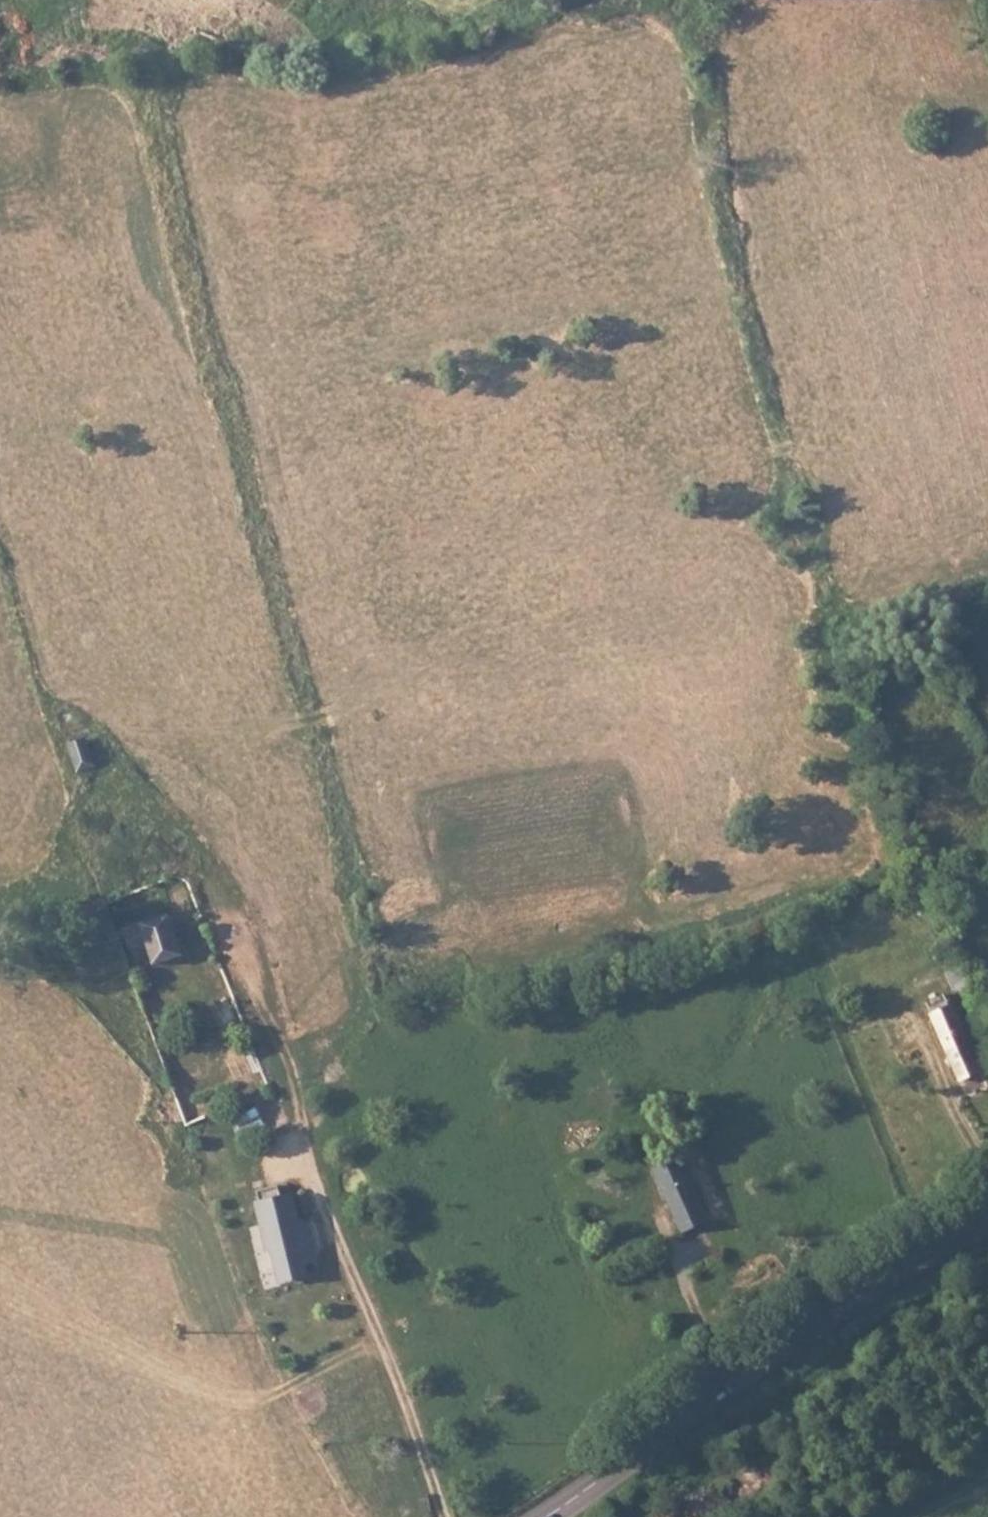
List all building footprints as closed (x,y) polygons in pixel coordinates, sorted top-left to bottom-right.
[(92,772),(81,743),(66,749),(77,777),(92,772)] [(167,918),(120,932),(126,955),(154,947),(159,969),(180,963),(167,918)] [(961,1001),(929,1017),(961,1085),(984,1074),(961,1026),(970,1021),(961,1001)] [(714,1228),(679,1157),(653,1170),(687,1240),(714,1228)] [(266,1255),(271,1289),(297,1284),(295,1272),(306,1271),(300,1231),(293,1232),(289,1203),(278,1205),(277,1193),(255,1196),(257,1208),(254,1209),(261,1256),(266,1255)]
